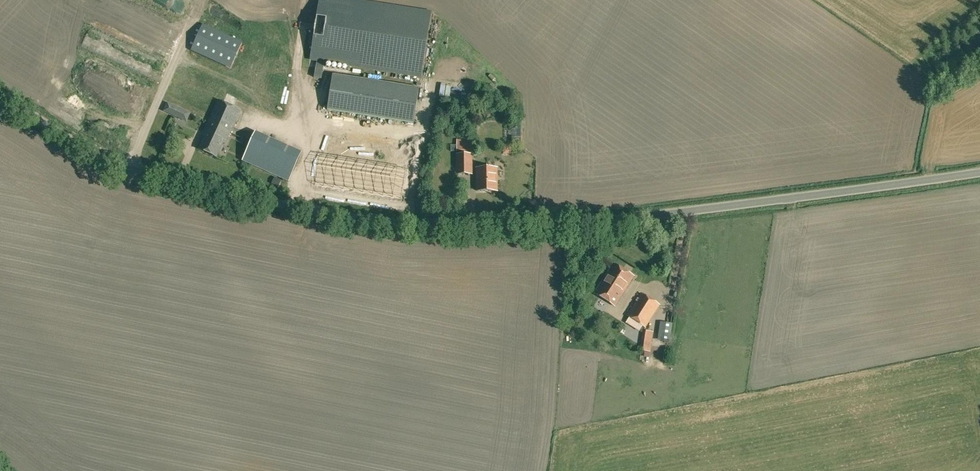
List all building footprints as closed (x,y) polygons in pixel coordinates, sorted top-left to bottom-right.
[(309,59),(421,77),(431,12),(358,0),(319,0),(309,59)] [(231,68),(242,43),(202,26),(191,50),(231,68)] [(112,80),(117,87),(122,83),(117,76),(112,80)] [(419,89),(332,76),(327,110),(414,124),(419,89)] [(202,143),(199,149),(217,157),(224,143),(226,144),(233,128),(241,110),(223,103),(218,100),(211,115),(210,118),(204,130),(207,131),(204,137),(202,143)] [(170,115),(178,119),(182,109),(174,106),(170,115)] [(255,131),(242,161),(289,182),(302,152),(255,131)] [(470,139),(457,139),(457,152),(470,152),(470,139)] [(471,155),(457,155),(457,174),(471,174),(471,155)] [(477,191),(497,191),(496,168),(476,169),(477,191)] [(615,306),(634,276),(613,264),(595,293),(615,306)] [(627,315),(629,317),(646,327),(659,305),(641,293),(627,315)] [(670,343),(672,324),(666,323),(663,342),(670,343)] [(644,331),(640,351),(650,353),(654,332),(644,331)]
